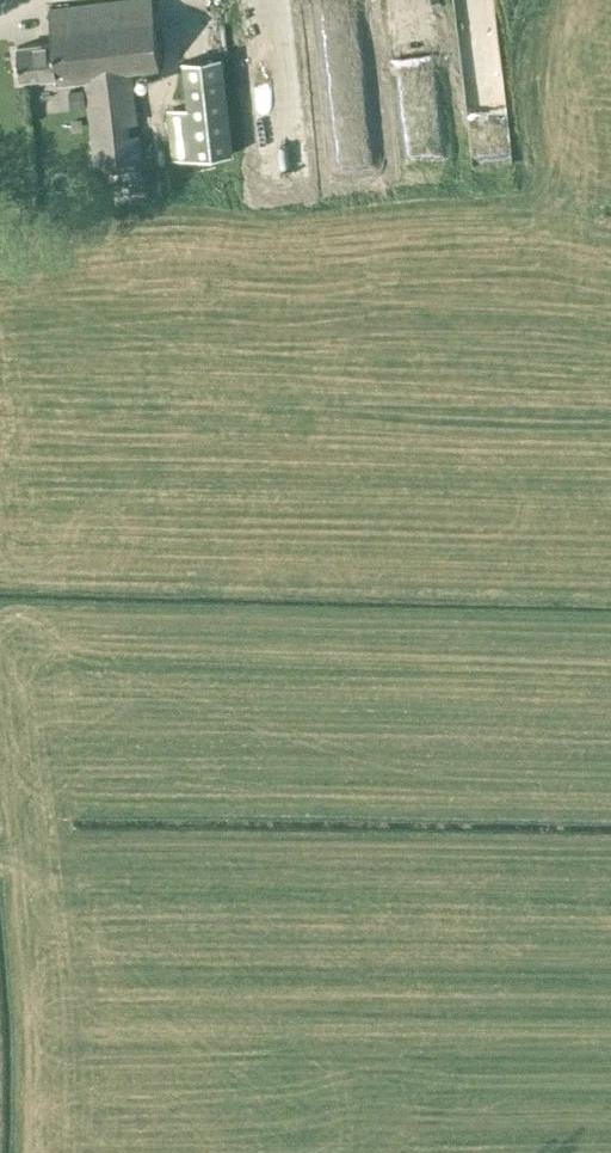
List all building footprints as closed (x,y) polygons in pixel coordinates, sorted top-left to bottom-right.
[(52,41),(17,45),(20,77),(56,73),(57,83),(86,80),(95,162),(142,156),(132,69),(162,66),(155,0),(113,0),(48,8),(52,41)] [(234,151),(226,80),(188,85),(190,109),(171,111),(176,157),(234,151)] [(403,84),(409,142),(436,139),(430,81),(403,84)]
